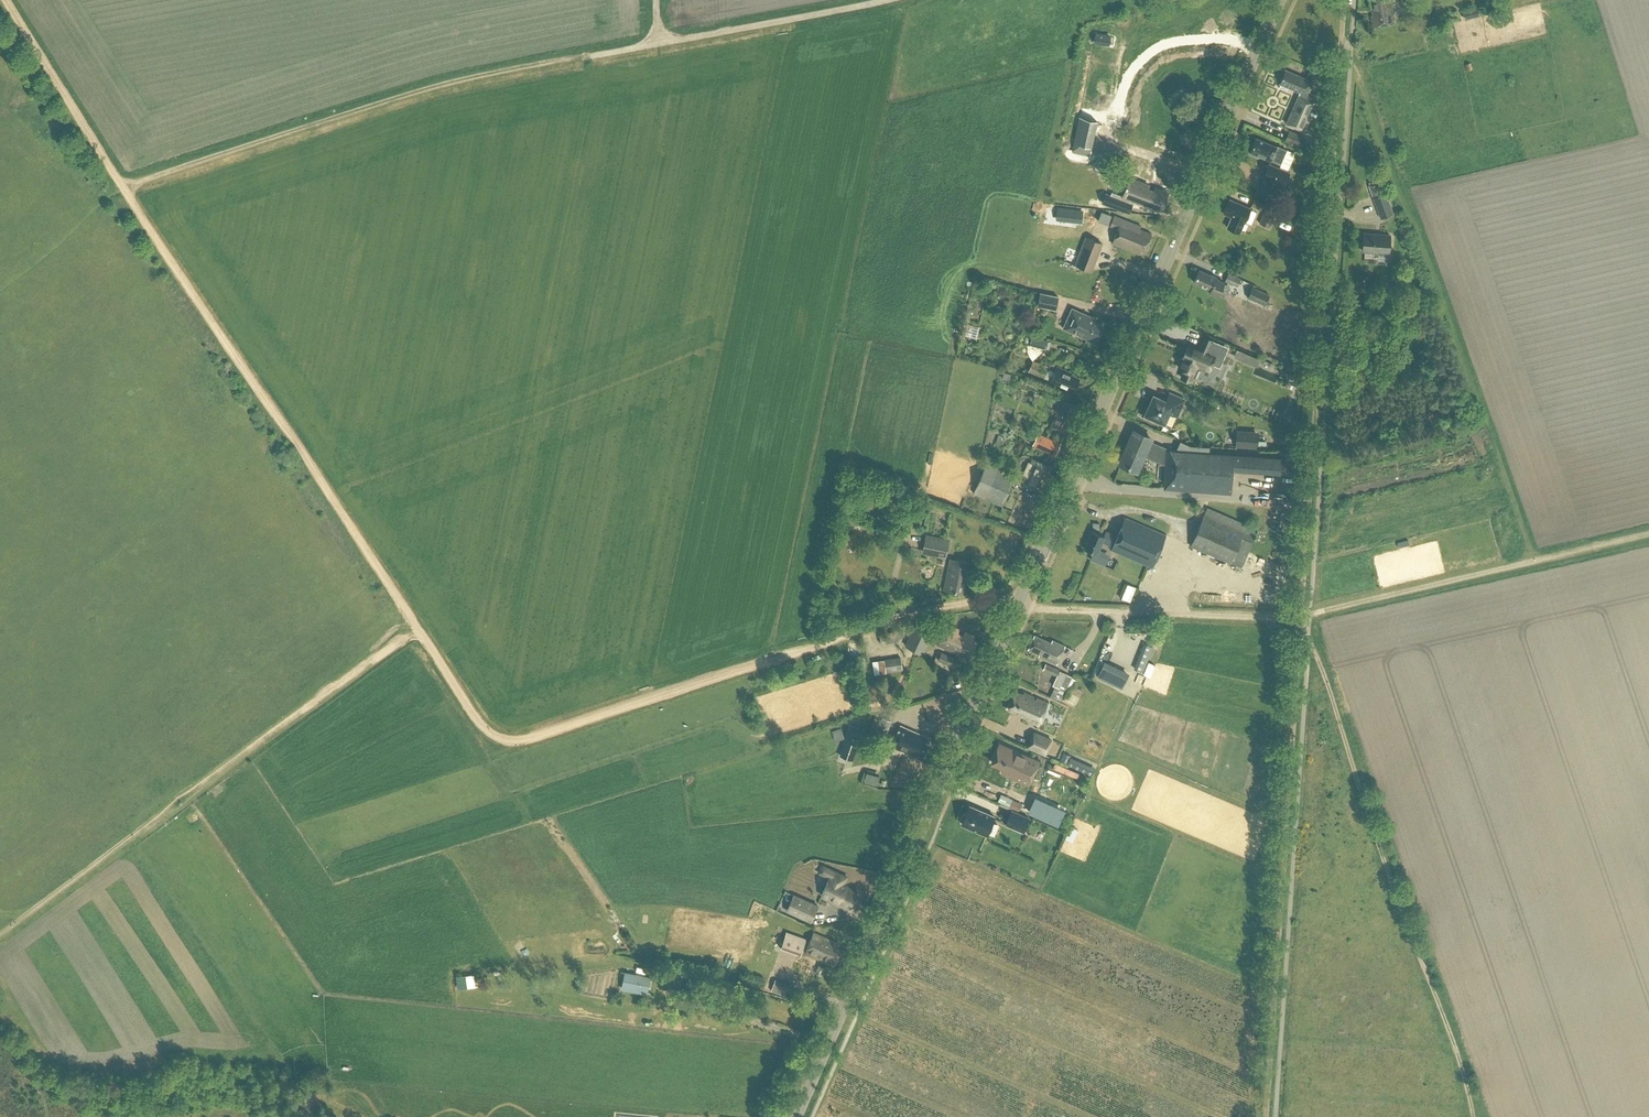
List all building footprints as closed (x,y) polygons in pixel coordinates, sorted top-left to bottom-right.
[(1375,16),(1371,16),(1372,26),(1394,22),(1390,0),(1372,0),(1375,16)] [(1462,10),(1464,19),(1480,15),(1478,6),(1462,10)] [(1286,122),(1302,129),(1308,116),(1314,118),(1321,103),(1312,99),(1314,93),(1308,90),(1313,79),(1304,76),(1284,68),(1278,82),(1279,82),(1277,87),(1284,90),(1286,86),(1299,91),(1286,122)] [(1078,116),(1071,152),(1089,156),(1097,119),(1078,116)] [(1300,147),(1304,136),(1289,129),(1284,140),(1300,147)] [(1257,154),(1280,163),(1286,148),(1276,144),(1275,145),(1255,137),(1249,150),(1251,151),(1250,153),(1257,156),(1257,154)] [(1285,165),(1292,168),(1299,152),(1292,149),(1285,165)] [(1289,172),(1269,163),(1263,175),(1266,176),(1278,181),(1284,184),(1289,172)] [(1112,192),(1107,204),(1128,212),(1133,200),(1147,206),(1160,211),(1166,195),(1162,194),(1164,191),(1154,187),(1154,189),(1153,190),(1148,188),(1148,187),(1149,185),(1130,178),(1122,196),(1112,192)] [(1368,185),(1372,195),(1381,192),(1377,182),(1368,185)] [(1393,213),(1385,193),(1373,197),(1380,218),(1393,213)] [(1249,203),(1263,209),(1258,221),(1268,226),(1273,215),(1293,224),(1297,215),(1253,196),(1249,203)] [(1223,211),(1231,215),(1226,225),(1239,231),(1244,221),(1250,208),(1229,198),(1223,211)] [(1254,208),(1250,220),(1257,222),(1260,210),(1254,208)] [(1082,211),(1074,210),(1072,220),(1081,221),(1082,211)] [(1110,225),(1117,228),(1112,243),(1140,254),(1141,249),(1145,250),(1152,233),(1140,229),(1141,225),(1114,215),(1110,225)] [(1364,233),(1362,251),(1388,253),(1390,235),(1364,233)] [(1084,235),(1072,263),(1091,271),(1103,242),(1084,235)] [(1199,267),(1193,280),(1211,288),(1209,293),(1217,296),(1224,281),(1215,277),(1216,275),(1199,267)] [(1225,280),(1237,285),(1240,278),(1229,273),(1225,280)] [(1247,297),(1265,304),(1269,294),(1252,287),(1247,297)] [(1037,305),(1055,309),(1058,296),(1040,292),(1037,305)] [(1063,328),(1095,342),(1103,325),(1094,322),(1096,318),(1072,307),(1063,328)] [(964,334),(975,337),(979,322),(973,321),(972,324),(967,323),(964,334)] [(1199,349),(1189,344),(1187,347),(1186,347),(1182,355),(1184,356),(1179,367),(1185,370),(1182,377),(1190,381),(1197,365),(1208,370),(1214,356),(1218,358),(1223,345),(1212,340),(1212,339),(1204,336),(1199,349)] [(1028,348),(1044,352),(1046,343),(1030,339),(1028,348)] [(1233,357),(1245,362),(1248,354),(1236,349),(1233,357)] [(1049,371),(1033,363),(1029,372),(1045,380),(1049,371)] [(1057,366),(1050,381),(1074,391),(1079,378),(1070,374),(1071,372),(1057,366)] [(1154,419),(1165,423),(1169,412),(1177,415),(1184,398),(1169,392),(1166,400),(1153,394),(1149,405),(1147,404),(1142,415),(1154,420),(1154,419)] [(1053,422),(1070,430),(1075,419),(1071,418),(1076,406),(1063,400),(1053,422)] [(1158,457),(1162,449),(1149,443),(1151,437),(1134,430),(1119,463),(1137,470),(1145,452),(1158,457)] [(1036,434),(1032,444),(1055,454),(1059,443),(1036,434)] [(1237,434),(1236,447),(1256,448),(1257,436),(1237,434)] [(1164,449),(1162,449),(1158,457),(1166,461),(1165,487),(1231,492),(1232,468),(1281,471),(1282,458),(1164,449)] [(1021,483),(1044,492),(1047,485),(1044,484),(1052,467),(1032,458),(1021,483)] [(974,492),(1003,505),(1015,477),(986,464),(974,492)] [(1486,493),(1487,499),(1500,496),(1499,490),(1486,493)] [(1256,528),(1206,507),(1190,545),(1191,546),(1189,549),(1200,554),(1202,550),(1231,562),(1231,561),(1241,566),(1256,528)] [(1101,539),(1111,544),(1110,546),(1150,565),(1165,533),(1124,515),(1116,534),(1105,529),(1103,534),(1090,528),(1083,544),(1092,548),(1089,555),(1088,555),(1103,562),(1103,561),(1106,553),(1096,549),(1101,539)] [(927,536),(923,552),(938,554),(938,551),(946,552),(948,540),(927,536)] [(944,590),(961,594),(964,577),(969,578),(972,565),(950,560),(944,590)] [(1433,570),(1421,574),(1423,580),(1435,577),(1433,570)] [(914,623),(905,645),(923,653),(932,632),(914,623)] [(946,625),(937,645),(968,659),(975,642),(971,641),(973,637),(964,633),(962,636),(956,634),(958,630),(946,625)] [(1040,657),(1057,664),(1065,644),(1052,639),(1051,643),(1034,636),(1028,649),(1041,655),(1040,657)] [(933,665),(949,671),(951,666),(955,668),(958,659),(938,651),(933,665)] [(901,657),(883,659),(885,672),(902,669),(901,657)] [(1066,687),(1071,677),(1064,673),(1046,664),(1043,670),(1056,676),(1052,684),(1055,686),(1052,692),(1062,697),(1064,694),(1058,691),(1061,684),(1066,687)] [(1033,697),(1024,693),(1023,695),(1016,692),(1008,709),(1028,717),(1027,719),(1038,724),(1047,703),(1037,698),(1036,700),(1032,699),(1033,697)] [(873,737),(881,740),(890,720),(881,716),(873,737)] [(928,744),(925,742),(927,738),(900,726),(891,746),(921,760),(928,744)] [(831,730),(834,741),(843,738),(840,727),(831,730)] [(1029,746),(1046,753),(1052,738),(1035,731),(1029,746)] [(1000,743),(992,761),(1004,767),(1002,772),(1014,777),(1016,772),(1030,778),(1038,760),(1000,743)] [(999,801),(1010,806),(1013,799),(1002,794),(999,801)] [(1029,811),(1057,824),(1063,812),(1034,799),(1029,811)] [(963,814),(961,819),(962,822),(961,823),(987,834),(994,816),(969,805),(966,813),(963,814)] [(1011,810),(1005,823),(1023,831),(1029,818),(1011,810)] [(832,870),(821,894),(830,898),(829,900),(849,909),(857,891),(847,886),(848,885),(844,883),(847,876),(832,870)] [(811,920),(818,905),(794,894),(786,909),(811,920)] [(785,964),(781,973),(803,982),(808,969),(806,969),(808,965),(811,966),(818,950),(803,944),(808,933),(810,933),(808,931),(806,936),(796,932),(797,929),(788,925),(782,939),(788,942),(784,950),(793,955),(789,966),(785,964)] [(622,987),(644,991),(647,976),(626,972),(622,987)] [(322,1102),(312,1090),(298,1101),(307,1113),(322,1102)]
